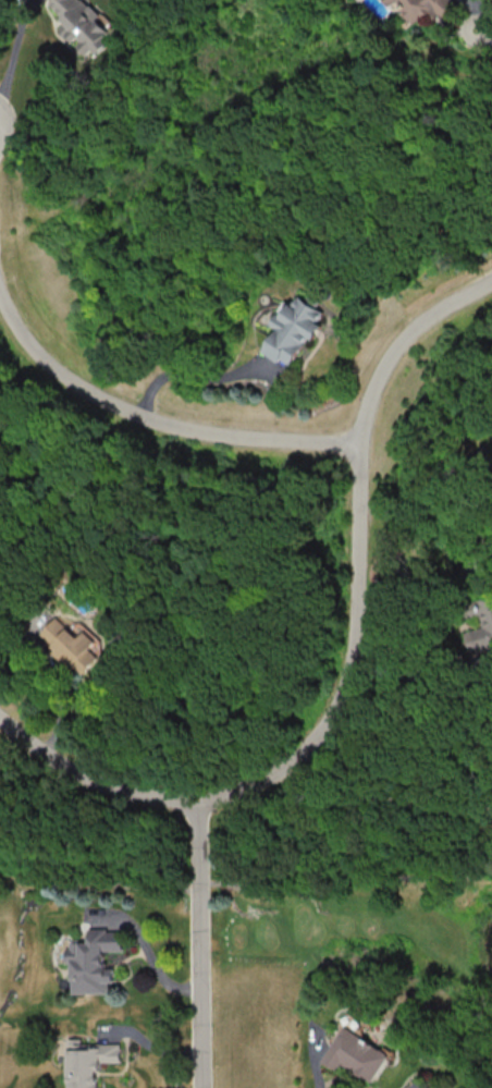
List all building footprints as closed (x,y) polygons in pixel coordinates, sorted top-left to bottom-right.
[(51,4),(61,14),(61,27),(60,28),(71,39),(80,39),(80,47),(85,52),(100,52),(112,40),(103,31),(103,18),(85,0),(51,0),(51,4)] [(262,351),(290,366),(307,336),(313,339),(322,323),(318,321),(323,311),(315,307),(319,300),(308,294),(305,299),(295,294),(287,310),(279,306),(269,325),(275,328),(262,351)] [(469,652),(491,646),(491,606),(489,596),(475,601),(482,626),(463,632),(469,652)] [(38,635),(79,676),(106,650),(85,629),(78,637),(58,615),(38,635)] [(70,920),(131,919),(132,994),(72,995),(70,920)] [(336,1024),(391,1053),(372,1087),(315,1064),(336,1024)] [(130,1030),(130,1087),(63,1087),(64,1029),(130,1030)]
